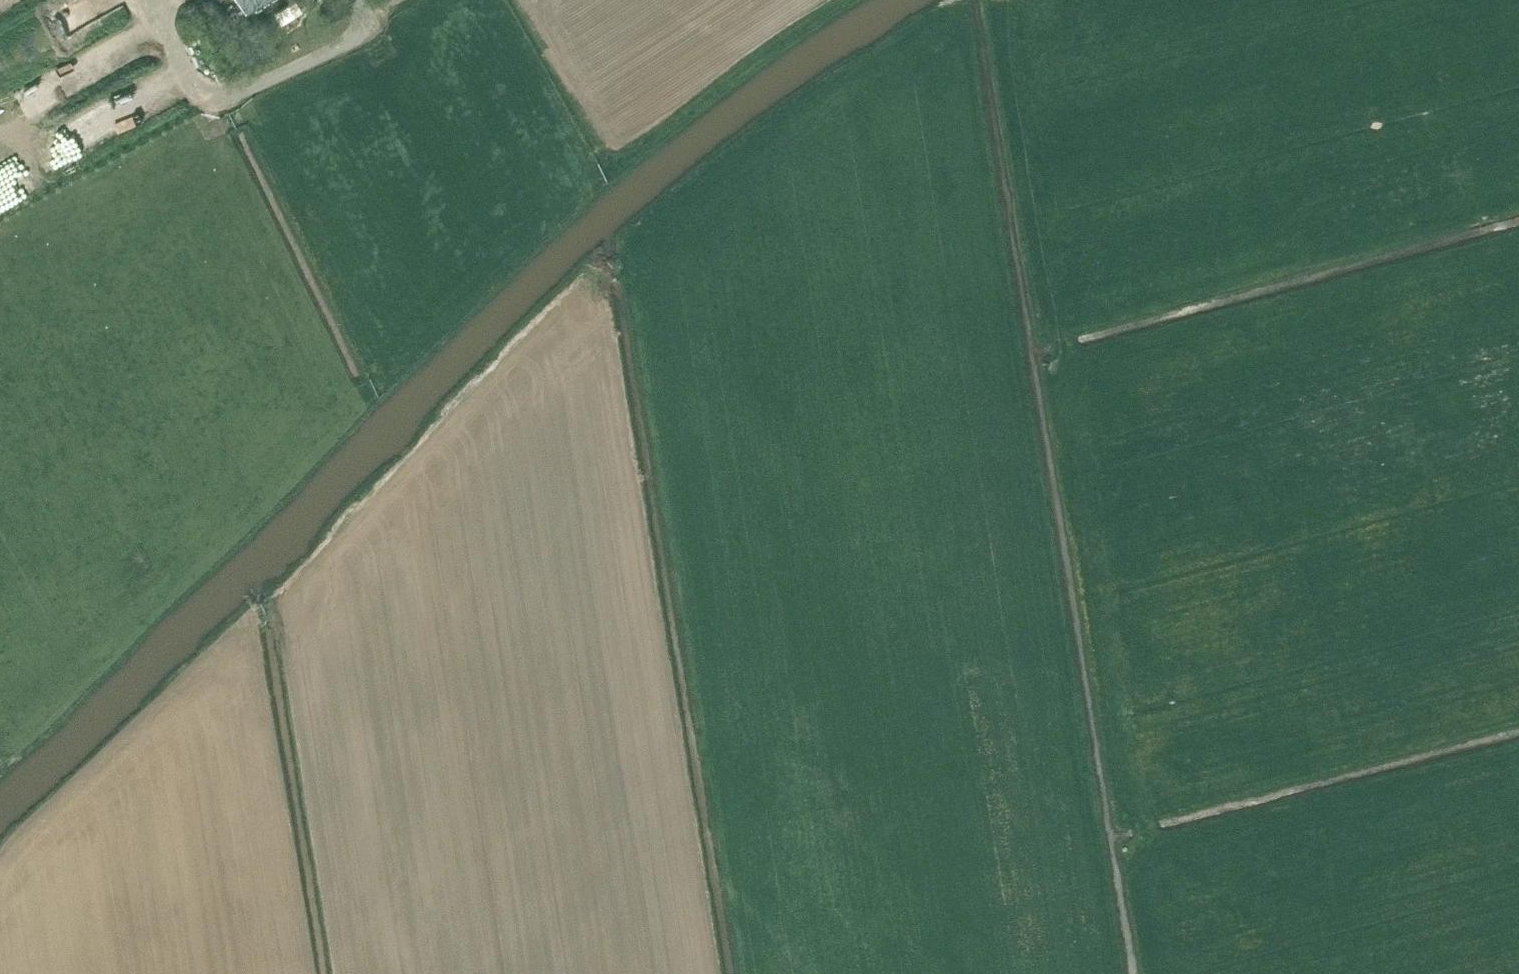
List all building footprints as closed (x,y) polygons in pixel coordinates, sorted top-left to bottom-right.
[(264,0),(235,0),(243,13),(264,0)]
